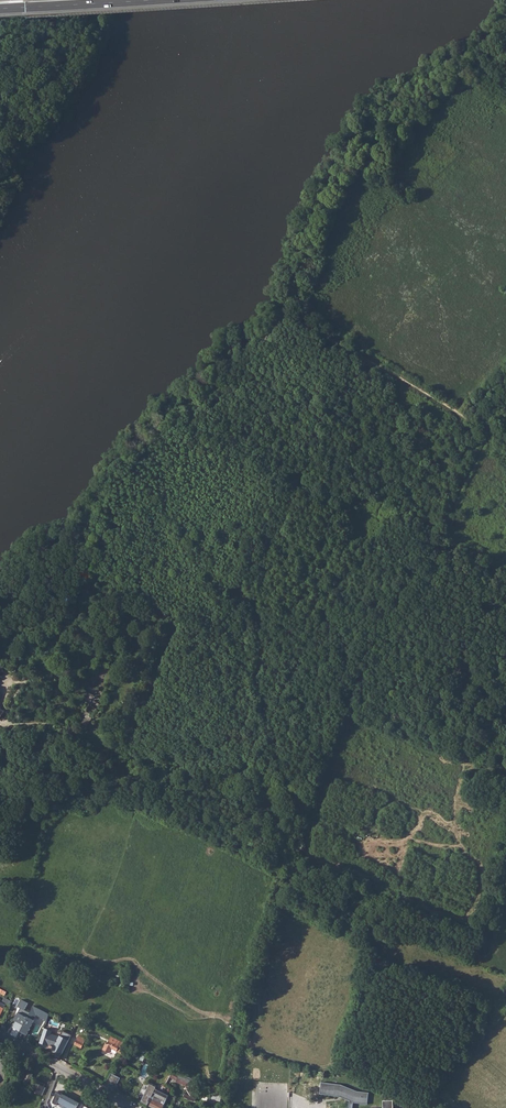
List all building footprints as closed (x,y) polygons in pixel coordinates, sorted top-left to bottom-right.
[(20,1032),(26,1036),(30,1029),(29,1028),(36,1015),(43,1019),(46,1013),(33,1006),(30,1013),(24,1010),(28,1003),(21,1000),(17,1007),(20,1008),(14,1020),(19,1023),(21,1020),(25,1023),(23,1025),(20,1032)] [(126,1045),(111,1037),(108,1043),(106,1046),(105,1049),(110,1051),(111,1048),(121,1054),(126,1045)] [(156,1072),(160,1075),(164,1068),(159,1066),(156,1072)] [(22,1078),(29,1081),(33,1074),(28,1071),(27,1074),(25,1072),(22,1078)] [(184,1097),(194,1101),(195,1098),(198,1092),(196,1091),(199,1084),(178,1076),(179,1074),(173,1071),(170,1077),(176,1080),(176,1081),(186,1086),(187,1084),(191,1087),(189,1091),(187,1091),(184,1097)] [(105,1086),(114,1091),(121,1079),(112,1074),(105,1086)] [(32,1091),(40,1094),(44,1084),(37,1080),(32,1091)] [(348,1107),(353,1107),(353,1102),(367,1104),(369,1093),(357,1092),(341,1084),(321,1082),(320,1094),(338,1096),(350,1101),(348,1107)] [(169,1095),(155,1088),(156,1087),(150,1084),(141,1101),(147,1104),(149,1102),(148,1101),(150,1097),(153,1099),(150,1105),(156,1107),(162,1107),(169,1095)] [(79,1103),(57,1091),(53,1102),(57,1105),(60,1104),(60,1103),(68,1107),(76,1107),(79,1103)]
